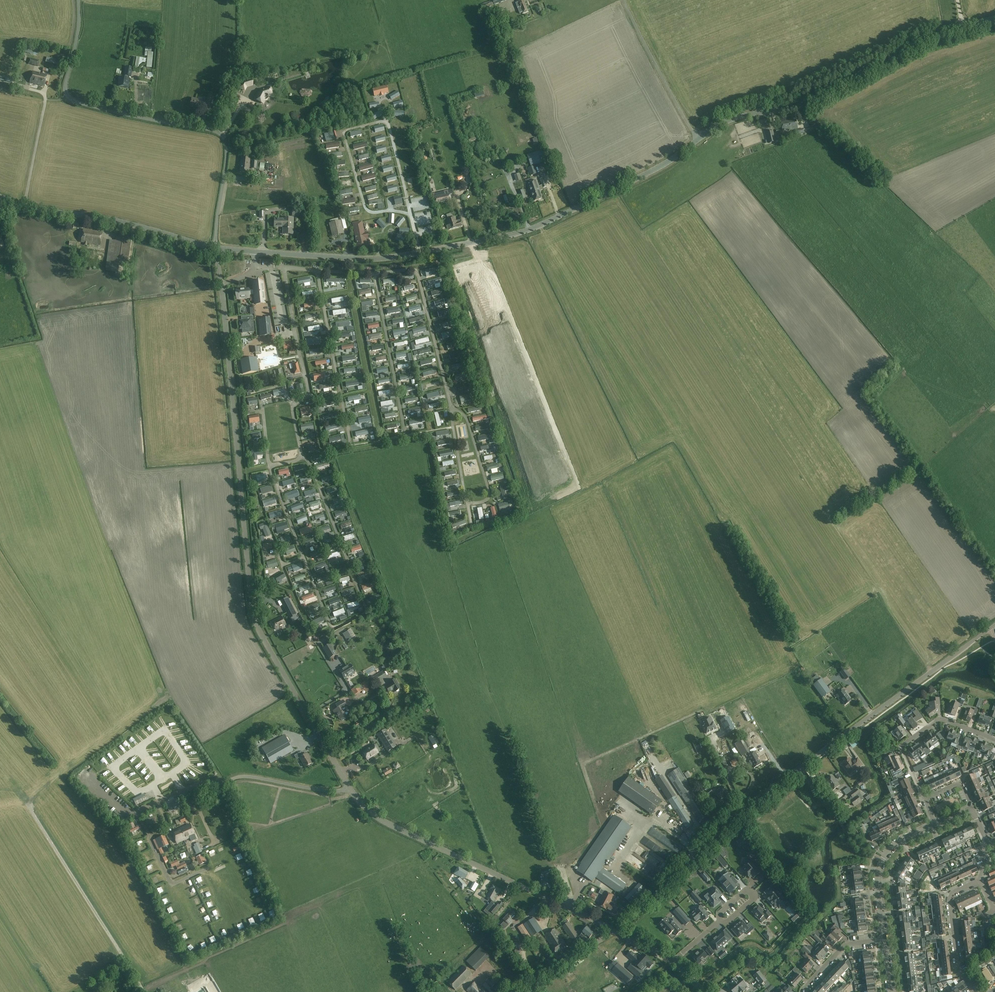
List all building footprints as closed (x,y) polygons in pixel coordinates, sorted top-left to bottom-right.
[(483,10),(494,5),(492,0),(481,5),(483,10)] [(517,3),(515,3),(519,14),(521,13),(522,14),(527,11),(523,0),(516,0),(517,3)] [(145,63),(146,59),(136,57),(134,68),(138,68),(139,66),(139,65),(143,63),(145,63)] [(28,64),(38,67),(39,60),(30,58),(28,64)] [(125,76),(125,78),(119,77),(118,86),(128,88),(129,79),(129,77),(131,77),(133,68),(126,66),(124,76),(125,76)] [(47,75),(33,72),(30,83),(44,86),(47,75)] [(245,91),(246,87),(252,85),(250,79),(242,82),(239,88),(245,91)] [(268,98),(268,97),(272,96),(269,87),(260,89),(261,91),(260,92),(259,91),(255,99),(263,103),(265,99),(266,100),(267,99),(268,98)] [(383,87),(369,90),(370,97),(384,94),(383,87)] [(207,99),(208,99),(205,106),(211,108),(214,97),(209,95),(207,99)] [(332,101),(328,97),(320,104),(324,108),(332,101)] [(203,98),(202,101),(192,98),(190,106),(200,109),(201,105),(205,106),(208,99),(207,99),(203,98)] [(798,129),(796,119),(786,121),(786,122),(781,122),(783,130),(789,129),(789,130),(798,129)] [(776,142),(773,130),(766,132),(769,144),(776,142)] [(742,143),(760,139),(758,131),(740,135),(742,143)] [(325,141),(335,139),(334,132),(323,134),(325,141)] [(366,142),(353,145),(354,150),(367,147),(366,142)] [(531,166),(546,161),(542,151),(528,156),(531,166)] [(240,172),(248,173),(250,159),(241,158),(240,172)] [(251,169),(259,170),(260,162),(252,161),(251,169)] [(372,163),(359,166),(360,171),(373,168),(372,163)] [(530,176),(536,174),(533,166),(527,168),(530,176)] [(376,178),(375,173),(361,177),(363,181),(376,178)] [(530,178),(525,180),(527,184),(531,196),(532,195),(534,201),(538,200),(531,182),(530,178)] [(537,180),(531,182),(538,200),(542,198),(540,192),(541,192),(541,191),(543,190),(543,188),(547,187),(544,178),(540,179),(542,185),(539,186),(537,180)] [(452,190),(433,194),(435,203),(451,200),(450,194),(453,193),(452,190)] [(402,217),(395,224),(399,227),(405,220),(402,217)] [(455,222),(454,217),(447,219),(448,226),(447,226),(448,230),(462,227),(460,220),(455,222)] [(380,218),(376,222),(383,228),(386,225),(380,218)] [(275,220),(275,226),(283,227),(283,234),(292,234),(292,220),(292,219),(291,219),(284,219),(284,220),(275,220)] [(330,223),(329,224),(331,231),(332,231),(333,235),(337,234),(342,233),(341,226),(340,221),(339,221),(338,219),(330,221),(330,223)] [(367,233),(364,233),(362,222),(353,223),(358,249),(367,247),(365,238),(367,238),(367,233)] [(101,243),(102,235),(103,232),(83,229),(81,242),(85,243),(84,245),(86,246),(87,244),(100,246),(101,243)] [(110,240),(107,261),(105,270),(118,272),(119,263),(128,264),(131,243),(128,242),(129,237),(123,237),(124,234),(116,233),(115,241),(110,240)] [(397,234),(395,238),(403,243),(406,239),(397,234)] [(426,277),(437,274),(436,271),(438,271),(438,267),(425,270),(426,277)] [(429,286),(442,283),(440,277),(428,281),(429,286)] [(248,289),(236,290),(237,299),(249,298),(249,295),(254,295),(255,304),(264,303),(262,284),(259,284),(257,284),(257,285),(253,285),(254,290),(248,290),(248,289)] [(435,307),(445,304),(444,299),(434,302),(435,307)] [(407,309),(408,313),(421,310),(419,305),(407,309)] [(448,313),(450,312),(449,309),(437,312),(439,317),(449,315),(448,313)] [(250,320),(253,320),(253,316),(247,316),(247,320),(239,321),(240,329),(251,328),(250,320)] [(271,335),(269,318),(258,319),(260,336),(271,335)] [(455,330),(441,334),(443,339),(457,335),(455,330)] [(308,342),(311,341),(311,345),(321,344),(320,337),(310,338),(310,339),(308,340),(308,342)] [(284,350),(292,348),(291,341),(282,343),(284,350)] [(457,346),(457,344),(459,344),(458,341),(446,344),(447,349),(457,346)] [(450,360),(462,356),(461,351),(449,354),(450,360)] [(256,357),(240,358),(241,372),(257,371),(256,357)] [(300,373),(298,362),(292,363),(294,374),(300,373)] [(462,366),(464,366),(463,362),(461,363),(452,365),(453,371),(463,368),(462,366)] [(274,371),(275,375),(275,378),(276,379),(284,377),(282,369),(274,371)] [(246,387),(252,386),(251,378),(244,380),(244,383),(245,383),(246,387)] [(304,393),(302,385),(297,386),(298,392),(295,392),(296,395),(304,393)] [(471,400),(470,397),(472,397),(471,393),(469,394),(459,397),(461,403),(471,400)] [(249,406),(257,404),(256,398),(248,400),(248,403),(249,402),(249,406)] [(302,415),(309,413),(309,416),(311,416),(309,407),(301,409),(302,415)] [(249,417),(249,423),(250,425),(252,425),(252,423),(259,421),(259,416),(249,417)] [(301,431),(311,430),(312,432),(314,432),(313,424),(301,425),(301,431)] [(306,444),(308,450),(308,452),(314,451),(314,450),(316,449),(315,445),(313,445),(313,442),(306,444)] [(283,488),(293,485),(291,479),(281,482),(283,488)] [(287,501),(299,496),(297,490),(284,494),(287,501)] [(267,507),(276,504),(274,497),(265,500),(265,501),(263,502),(263,504),(266,503),(267,507)] [(510,508),(508,502),(499,505),(501,511),(510,508)] [(290,507),(292,512),(304,508),(302,503),(290,507)] [(281,514),(283,513),(281,510),(268,513),(270,519),(282,516),(281,514)] [(309,523),(307,520),(308,520),(306,515),(296,519),(298,524),(305,521),(306,524),(309,523)] [(467,523),(466,520),(451,525),(453,528),(467,523)] [(271,535),(268,527),(266,522),(259,525),(260,530),(262,529),(266,537),(271,535)] [(286,523),(284,523),(275,526),(277,531),(288,528),(286,523)] [(314,535),(312,528),(311,526),(308,527),(299,530),(301,536),(310,533),(311,536),(314,535)] [(285,550),(283,551),(284,554),(286,553),(287,555),(295,551),(293,546),(285,550)] [(266,569),(268,568),(278,566),(276,560),(267,563),(267,565),(265,565),(266,569)] [(292,566),(290,567),(291,570),(293,569),(294,572),(303,569),(301,563),(292,566)] [(274,581),(276,580),(277,582),(285,577),(288,575),(285,571),(282,573),(275,577),(273,578),(274,581)] [(374,587),(372,582),(361,586),(363,591),(374,587)] [(313,593),(301,598),(302,602),(314,597),(313,593)] [(288,597),(280,601),(288,615),(295,611),(288,597)] [(286,625),(282,617),(272,622),(276,630),(286,625)] [(347,631),(342,634),(347,641),(351,638),(347,631)] [(336,654),(330,643),(322,648),(329,659),(336,654)] [(355,672),(352,667),(350,664),(339,671),(344,679),(350,675),(355,672)] [(846,679),(850,676),(845,669),(840,672),(846,679)] [(384,671),(373,677),(376,682),(387,676),(384,671)] [(376,682),(373,677),(366,681),(362,683),(360,682),(358,684),(357,685),(358,686),(350,690),(351,691),(345,695),(346,696),(352,692),(354,696),(354,695),(364,690),(365,692),(370,689),(369,686),(370,685),(369,684),(373,682),(375,683),(375,682),(377,686),(378,686),(376,682)] [(836,689),(846,685),(843,678),(834,683),(836,689)] [(390,685),(385,687),(388,692),(392,691),(391,690),(393,689),(394,692),(396,691),(397,692),(399,690),(399,689),(400,689),(395,679),(389,683),(390,685)] [(831,692),(821,680),(813,686),(822,698),(831,692)] [(845,705),(851,700),(850,699),(851,698),(846,691),(845,692),(843,690),(837,694),(838,695),(837,696),(840,700),(841,699),(845,705)] [(937,711),(936,705),(940,705),(939,698),(935,698),(936,702),(929,703),(929,708),(925,711),(930,716),(937,711)] [(961,700),(959,704),(951,701),(947,713),(955,716),(958,706),(962,708),(964,701),(961,700)] [(346,716),(346,715),(348,714),(344,707),(346,706),(343,701),(336,705),(338,708),(333,711),(336,716),(337,715),(340,719),(341,720),(342,720),(346,719),(346,717),(345,716),(346,716)] [(908,716),(907,717),(909,719),(907,720),(914,729),(919,726),(916,722),(923,717),(917,710),(914,706),(910,710),(913,713),(908,716)] [(975,708),(974,711),(967,708),(963,719),(970,721),(972,716),(975,718),(978,709),(975,708)] [(977,720),(978,721),(979,721),(978,722),(982,724),(982,723),(989,725),(991,719),(981,715),(980,717),(979,717),(978,717),(977,720)] [(905,726),(904,723),(898,716),(895,718),(897,720),(896,720),(902,728),(905,726)] [(711,717),(701,722),(702,722),(704,727),(703,727),(706,734),(716,729),(713,722),(711,717)] [(732,725),(729,718),(722,722),(725,729),(732,725)] [(894,732),(896,734),(894,736),(898,739),(899,738),(900,739),(906,734),(901,727),(894,732)] [(387,751),(395,746),(385,729),(376,734),(387,751)] [(955,734),(956,732),(950,730),(947,739),(952,741),(955,734)] [(749,744),(758,740),(754,732),(746,737),(749,744)] [(938,742),(937,741),(932,733),(927,737),(928,739),(934,746),(938,742)] [(960,736),(955,734),(952,741),(952,743),(957,745),(956,748),(959,749),(961,742),(958,741),(960,736)] [(270,764),(293,751),(284,735),(262,748),(270,764)] [(434,735),(428,738),(433,746),(438,742),(434,735)] [(961,742),(959,749),(962,750),(962,749),(967,751),(967,750),(971,740),(966,738),(964,743),(961,742)] [(972,738),(971,740),(967,750),(976,753),(978,747),(975,746),(977,740),(972,738)] [(643,749),(640,750),(637,739),(634,740),(638,751),(641,762),(646,760),(643,749)] [(927,747),(925,748),(929,754),(931,752),(929,749),(934,746),(928,739),(924,742),(927,747)] [(743,740),(735,744),(742,756),(745,754),(750,751),(748,748),(744,741),(743,740)] [(979,753),(984,755),(987,746),(988,746),(988,744),(983,742),(981,748),(978,747),(976,753),(978,754),(979,753)] [(918,744),(914,748),(919,754),(921,758),(921,757),(925,754),(927,756),(929,754),(925,748),(922,750),(918,744)] [(378,753),(373,745),(368,748),(362,752),(362,753),(362,754),(363,757),(365,757),(367,760),(378,753)] [(993,748),(988,746),(987,746),(984,755),(990,757),(993,748)] [(919,754),(914,748),(913,747),(908,751),(914,758),(919,754)] [(751,753),(750,751),(745,754),(746,756),(747,756),(751,762),(750,762),(751,765),(752,764),(754,768),(758,766),(758,765),(751,753)] [(762,763),(765,762),(768,760),(765,754),(762,756),(761,756),(759,757),(755,751),(751,753),(758,765),(762,763)] [(296,759),(299,758),(305,767),(311,763),(309,758),(307,753),(302,756),(300,752),(294,756),(296,759)] [(891,763),(893,766),(901,762),(899,756),(895,758),(894,754),(884,759),(887,765),(891,763)] [(852,762),(849,758),(842,763),(850,774),(857,769),(857,768),(862,765),(857,759),(852,762)] [(738,764),(735,759),(730,762),(733,767),(738,764)] [(921,770),(927,767),(935,763),(934,761),(932,762),(933,763),(932,764),(931,763),(929,764),(929,765),(928,765),(928,764),(919,768),(921,770)] [(902,774),(901,770),(904,768),(901,762),(893,766),(894,769),(890,771),(893,778),(895,777),(896,779),(902,776),(901,774),(902,774)] [(954,767),(951,768),(956,779),(961,776),(957,768),(955,769),(954,767)] [(698,821),(709,814),(708,813),(711,812),(706,805),(704,807),(679,768),(668,775),(698,821)] [(947,773),(951,781),(956,779),(951,768),(949,769),(950,772),(947,773)] [(973,774),(965,778),(967,783),(977,779),(975,774),(980,771),(978,768),(972,771),(973,774)] [(941,773),(946,783),(951,781),(947,773),(945,774),(944,772),(941,773)] [(940,786),(946,783),(941,773),(938,774),(939,777),(937,778),(940,786)] [(660,785),(668,800),(687,829),(694,824),(666,782),(662,775),(656,779),(660,785)] [(839,785),(833,776),(825,782),(832,791),(839,785)] [(933,776),(930,777),(935,788),(940,786),(937,778),(934,779),(933,776)] [(652,814),(662,800),(629,777),(619,791),(652,814)] [(930,791),(935,788),(930,777),(924,780),(925,783),(926,783),(930,791)] [(977,779),(967,783),(969,788),(979,783),(982,782),(980,777),(977,779)] [(899,782),(902,787),(910,783),(908,778),(899,782)] [(902,787),(903,791),(901,792),(902,793),(912,788),(910,783),(902,787)] [(979,783),(969,788),(970,790),(971,789),(973,792),(982,788),(979,783)] [(727,792),(721,786),(714,793),(720,799),(724,795),(726,797),(729,794),(727,792)] [(851,791),(848,787),(843,791),(846,795),(851,791)] [(905,794),(906,797),(912,794),(915,793),(912,788),(902,793),(901,794),(902,796),(905,794)] [(983,788),(982,788),(973,792),(972,793),(974,798),(985,793),(983,788)] [(709,798),(714,793),(709,789),(705,793),(709,798)] [(849,799),(854,806),(864,799),(859,793),(857,789),(850,794),(852,797),(849,799)] [(984,793),(974,798),(975,799),(976,799),(977,802),(980,801),(988,797),(986,792),(985,793),(984,793)] [(906,797),(903,798),(906,803),(916,799),(915,797),(914,798),(912,794),(906,797)] [(147,796),(146,796),(134,802),(136,805),(148,799),(147,796)] [(988,797),(980,801),(981,804),(980,805),(981,807),(991,802),(988,797)] [(171,802),(166,805),(169,812),(175,810),(175,811),(181,808),(176,799),(171,802)] [(906,803),(908,808),(917,804),(915,801),(917,800),(916,799),(906,803)] [(991,802),(981,807),(982,808),(983,808),(984,811),(993,807),(991,802)] [(908,808),(910,813),(920,808),(919,808),(919,807),(918,807),(917,804),(908,808)] [(920,808),(910,813),(913,818),(923,814),(921,810),(920,810),(920,809),(920,808)] [(596,877),(602,868),(632,827),(616,815),(577,870),(593,881),(596,877)] [(153,817),(145,820),(147,825),(151,823),(152,825),(154,824),(153,823),(155,822),(153,817)] [(897,817),(892,819),(896,827),(901,825),(897,817)] [(881,821),(882,823),(886,833),(888,832),(887,831),(891,830),(887,821),(885,818),(881,821)] [(891,830),(896,827),(892,819),(887,821),(891,830)] [(135,831),(141,828),(140,824),(135,827),(133,822),(128,825),(130,829),(129,830),(131,833),(132,832),(134,836),(137,835),(135,831)] [(881,834),(882,835),(886,833),(882,823),(877,826),(878,828),(881,834)] [(196,839),(194,835),(195,835),(190,824),(181,828),(186,839),(190,837),(191,841),(196,839)] [(966,830),(970,837),(975,835),(971,827),(966,830)] [(186,839),(181,828),(172,832),(176,843),(186,839)] [(883,838),(882,835),(881,834),(878,828),(873,830),(877,839),(878,839),(878,840),(883,838)] [(970,837),(966,830),(966,828),(961,830),(966,841),(970,839),(970,837)] [(872,841),(877,839),(873,830),(868,833),(872,841)] [(956,833),(961,844),(966,842),(966,841),(961,830),(956,833)] [(747,838),(742,833),(735,840),(739,845),(747,838)] [(956,833),(951,835),(956,846),(961,844),(956,833)] [(159,849),(169,845),(164,835),(153,840),(157,849),(158,849),(159,849)] [(950,837),(947,838),(952,849),(956,847),(956,846),(951,835),(949,836),(950,837)] [(947,851),(952,849),(947,838),(942,841),(945,848),(946,848),(947,851)] [(936,843),(931,846),(935,854),(937,857),(939,856),(940,855),(939,853),(940,852),(936,843)] [(202,852),(202,851),(199,844),(193,847),(193,848),(196,854),(202,852)] [(931,846),(926,848),(930,857),(935,854),(931,846)] [(921,850),(922,851),(925,859),(930,857),(926,848),(921,850)] [(618,851),(610,857),(620,870),(628,864),(618,851)] [(927,862),(925,859),(922,851),(917,854),(920,861),(923,860),(924,863),(927,862)] [(206,862),(202,854),(196,857),(200,865),(206,862)] [(652,854),(650,858),(659,864),(661,860),(652,854)] [(903,862),(912,867),(915,862),(906,857),(903,862)] [(967,864),(972,874),(977,872),(976,868),(978,867),(975,859),(972,860),(974,864),(971,866),(970,863),(967,864)] [(746,869),(743,871),(750,878),(752,876),(754,878),(760,873),(760,872),(762,871),(758,867),(756,869),(750,862),(748,864),(747,863),(746,864),(747,865),(744,867),(746,869)] [(901,864),(900,866),(909,871),(912,867),(903,862),(901,864)] [(967,864),(965,865),(962,867),(963,869),(967,877),(972,874),(967,864)] [(853,875),(863,874),(862,871),(861,871),(861,868),(857,869),(857,865),(848,867),(848,872),(851,872),(852,875),(853,875)] [(899,871),(908,877),(909,878),(911,875),(907,873),(909,871),(900,866),(899,868),(901,869),(899,871)] [(463,881),(464,879),(465,879),(469,873),(458,867),(454,874),(458,876),(459,876),(462,878),(461,879),(461,878),(457,882),(463,889),(467,886),(463,881)] [(967,877),(963,869),(962,867),(957,869),(958,872),(962,879),(967,877)] [(596,877),(620,894),(626,885),(602,868),(596,877)] [(908,877),(899,871),(898,871),(894,876),(897,878),(897,877),(898,877),(897,883),(899,883),(906,884),(906,881),(905,881),(908,877)] [(948,876),(951,884),(956,881),(953,874),(952,872),(947,874),(948,876)] [(958,872),(953,874),(956,881),(962,879),(958,872)] [(720,882),(730,893),(736,888),(735,886),(738,883),(733,877),(732,878),(729,874),(720,882)] [(943,879),(946,886),(951,884),(948,876),(947,874),(942,877),(943,879)] [(989,886),(994,883),(994,876),(986,880),(989,886)] [(941,889),(946,886),(943,879),(942,877),(934,880),(936,886),(939,885),(941,889)] [(475,891),(479,884),(474,882),(470,889),(475,891)] [(913,892),(914,892),(913,890),(906,891),(905,888),(906,888),(906,884),(899,883),(899,889),(896,889),(897,894),(913,892)] [(625,898),(632,905),(646,891),(639,884),(625,898)] [(864,884),(853,886),(854,891),(851,891),(851,895),(860,894),(860,891),(864,890),(863,888),(865,888),(864,884)] [(486,897),(491,900),(498,888),(493,885),(486,897)] [(778,904),(780,906),(786,902),(779,894),(782,891),(777,886),(774,888),(772,887),(767,891),(770,894),(766,898),(774,907),(778,904)] [(498,888),(491,900),(494,902),(501,890),(498,888)] [(708,894),(707,894),(709,897),(706,899),(707,900),(707,901),(708,901),(714,907),(719,903),(716,899),(722,895),(716,888),(708,894)] [(615,904),(612,902),(615,897),(605,891),(598,905),(608,910),(615,913),(618,908),(614,906),(615,904)] [(699,903),(702,901),(694,891),(691,894),(699,903)] [(971,893),(976,902),(981,900),(977,891),(971,893)] [(933,899),(934,902),(941,901),(941,896),(937,896),(936,893),(930,894),(931,900),(933,899)] [(971,893),(966,896),(970,905),(976,902),(971,893)] [(863,898),(859,899),(859,896),(853,897),(854,905),(865,904),(864,901),(863,901),(863,898)] [(970,905),(966,896),(961,898),(965,907),(970,905)] [(965,907),(961,898),(955,901),(959,910),(965,907)] [(491,918),(500,906),(496,903),(490,910),(488,908),(484,912),(491,918)] [(701,906),(690,915),(696,922),(701,918),(703,921),(705,919),(706,920),(709,918),(708,917),(709,916),(701,906)] [(762,923),(766,919),(767,920),(771,915),(767,910),(764,913),(759,906),(757,908),(756,907),(753,909),(754,910),(752,912),(755,915),(754,915),(756,918),(757,917),(762,923)] [(513,915),(510,912),(502,920),(508,926),(512,921),(510,919),(513,915)] [(686,918),(681,913),(677,916),(681,922),(686,918)] [(534,918),(525,924),(533,936),(542,930),(534,918)] [(666,918),(659,924),(663,928),(663,929),(665,931),(669,935),(673,932),(676,935),(682,931),(674,922),(671,924),(666,918)] [(971,918),(966,919),(965,919),(965,922),(961,922),(962,928),(970,927),(973,927),(972,921),(975,921),(975,918),(971,918)] [(688,920),(681,926),(687,932),(693,927),(688,920)] [(750,923),(747,926),(742,920),(731,930),(738,938),(749,929),(751,931),(754,928),(750,923)] [(574,943),(580,939),(579,937),(569,922),(563,926),(574,943)] [(531,937),(523,924),(517,927),(526,941),(531,937)] [(834,932),(831,935),(838,941),(838,942),(843,937),(839,934),(842,931),(835,925),(831,929),(834,932)] [(858,926),(858,930),(857,930),(857,933),(850,934),(850,936),(863,934),(863,931),(867,931),(866,929),(868,928),(867,925),(858,926)] [(582,933),(579,937),(580,939),(585,942),(588,938),(589,939),(594,932),(587,927),(582,933)] [(566,946),(555,929),(545,935),(556,953),(566,946)] [(935,936),(936,936),(936,939),(942,939),(942,936),(946,935),(945,930),(937,931),(934,931),(935,936)] [(714,940),(711,943),(716,949),(720,946),(721,947),(733,937),(728,931),(723,936),(721,934),(717,938),(716,937),(714,939),(714,940)] [(769,933),(765,937),(769,941),(773,937),(769,933)] [(813,937),(819,942),(815,947),(817,949),(824,956),(827,953),(826,953),(828,951),(820,944),(823,941),(816,934),(813,937)] [(833,946),(838,941),(831,935),(828,938),(825,935),(821,939),(828,945),(830,943),(833,946)] [(942,939),(936,939),(936,940),(937,948),(939,948),(947,947),(947,941),(943,942),(942,939)] [(806,952),(809,956),(812,952),(805,946),(802,949),(806,952)] [(490,956),(480,947),(466,961),(476,971),(490,956)] [(709,947),(706,950),(711,956),(714,953),(709,947)] [(824,956),(817,949),(812,954),(819,960),(821,958),(822,959),(824,956)] [(863,958),(863,959),(873,957),(872,954),(871,954),(871,952),(867,952),(867,949),(859,951),(859,954),(860,954),(861,959),(863,958)] [(976,949),(973,950),(965,951),(966,956),(970,956),(970,959),(978,958),(978,955),(977,955),(976,949)] [(698,964),(707,956),(702,950),(699,953),(698,952),(696,954),(696,955),(693,958),(698,964)] [(643,971),(642,970),(646,965),(649,968),(653,964),(650,961),(642,954),(639,958),(631,951),(627,956),(634,962),(628,968),(638,977),(643,971)] [(809,956),(806,952),(803,955),(806,959),(803,962),(805,963),(800,967),(806,973),(809,970),(809,969),(813,964),(809,961),(812,958),(809,956)] [(844,964),(841,961),(837,965),(845,972),(848,968),(851,970),(851,969),(851,966),(848,959),(844,964)] [(609,967),(628,984),(634,977),(614,961),(609,967)] [(845,972),(837,965),(834,969),(841,976),(845,972)] [(456,990),(472,973),(464,966),(458,971),(460,972),(457,974),(456,973),(447,982),(456,990)] [(802,979),(798,976),(801,973),(795,967),(792,970),(796,974),(789,981),(794,987),(802,979)] [(841,976),(834,969),(830,973),(837,979),(841,976)] [(986,969),(980,972),(988,984),(993,980),(986,969)] [(941,977),(941,980),(947,979),(947,976),(951,975),(950,970),(942,971),(939,971),(940,977),(941,977)] [(766,980),(760,971),(754,976),(760,984),(764,981),(766,984),(764,987),(765,989),(770,985),(766,980)] [(837,979),(830,973),(829,974),(829,975),(827,977),(833,983),(837,979)] [(824,979),(823,980),(830,987),(833,983),(827,977),(825,980),(824,979)] [(489,978),(486,981),(492,987),(495,984),(489,978)] [(735,978),(730,982),(732,985),(730,987),(734,991),(744,991),(746,990),(743,987),(746,984),(741,978),(737,981),(735,978)] [(823,980),(819,984),(826,991),(830,987),(823,980)] [(960,991),(967,991),(964,988),(966,986),(963,981),(956,986),(957,988),(960,991)] [(483,989),(483,990),(475,982),(467,991),(468,991),(487,991),(483,989)]
